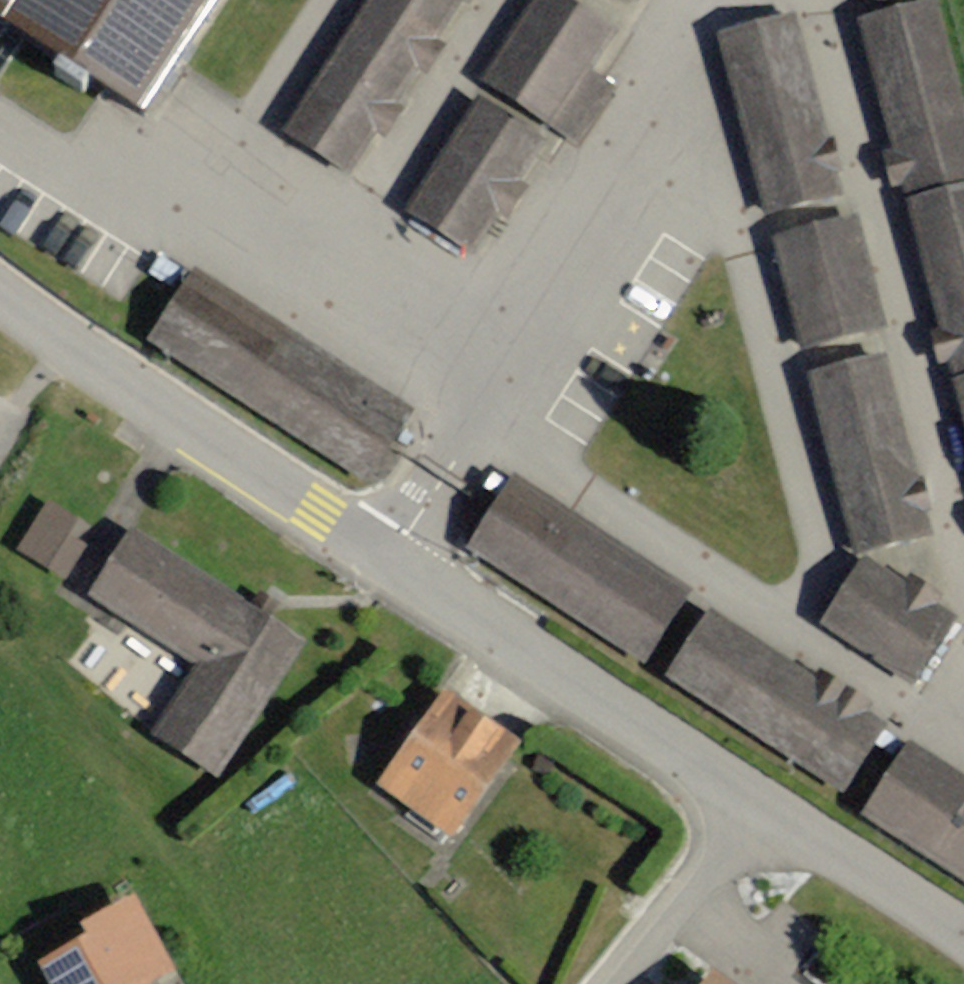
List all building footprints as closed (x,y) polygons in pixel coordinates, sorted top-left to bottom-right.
[(205,0),(0,0),(0,46),(124,126),(205,0)] [(273,140),(343,185),(462,0),(364,0),(273,140)] [(546,0),(530,0),(475,85),(568,145),(605,88),(580,72),(603,37),(546,0)] [(634,9),(640,0),(619,0),(634,9)] [(963,192),(963,137),(929,4),(846,26),(879,153),(871,155),(881,195),(892,192),(896,210),(963,192)] [(708,40),(756,218),(832,198),(784,20),(708,40)] [(537,148),(465,104),(394,218),(466,263),(537,148)] [(963,381),(963,192),(896,210),(929,335),(919,337),(927,371),(938,368),(943,386),(963,381)] [(767,242),(797,351),(878,329),(848,220),(767,242)] [(404,417),(183,281),(134,359),(355,496),(404,417)] [(798,378),(845,561),(923,541),(876,358),(798,378)] [(943,386),(963,466),(963,381),(943,386)] [(682,597),(504,485),(456,561),(634,673),(682,597)] [(47,575),(78,522),(46,503),(15,556),(47,575)] [(212,784),(300,645),(120,533),(80,598),(190,666),(143,741),(212,784)] [(892,588),(853,563),(814,625),(909,686),(948,626),(928,614),(935,603),(898,579),(892,588)] [(806,683),(702,619),(655,695),(832,805),(876,735),(854,721),(862,708),(811,676),(806,683)] [(501,745),(430,697),(365,793),(437,841),(501,745)] [(893,747),(847,819),(963,893),(963,792),(893,747)] [(80,950),(37,972),(43,983),(156,983),(166,979),(131,909),(74,938),(80,950)]
